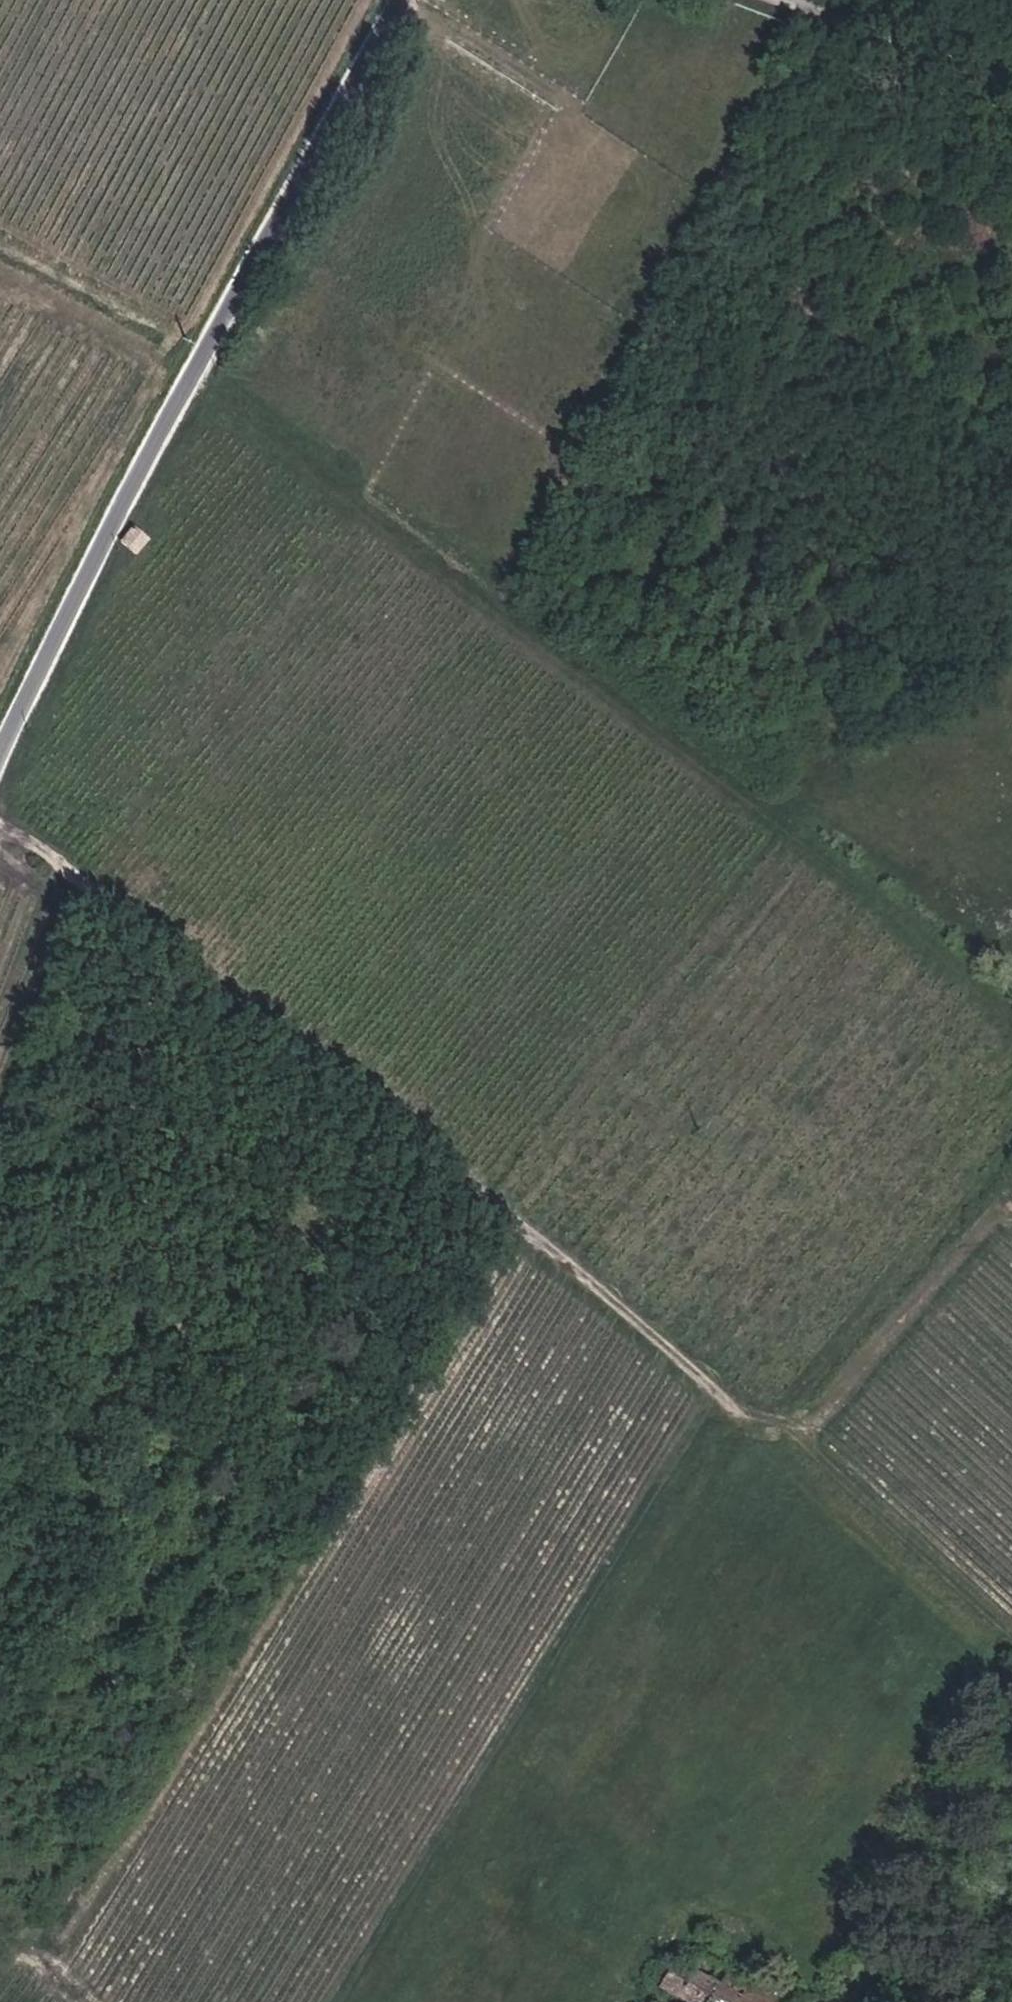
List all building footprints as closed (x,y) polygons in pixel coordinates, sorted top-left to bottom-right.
[(170,521),(155,510),(136,538),(151,548),(170,521)] [(748,1971),(721,1952),(723,1947),(713,1940),(699,1959),(683,1947),(667,1973),(694,1992),(709,2001),(728,2001),(748,1971)] [(748,1971),(728,2001),(820,2001),(822,1998),(798,1981),(788,1999),(748,1971)]
